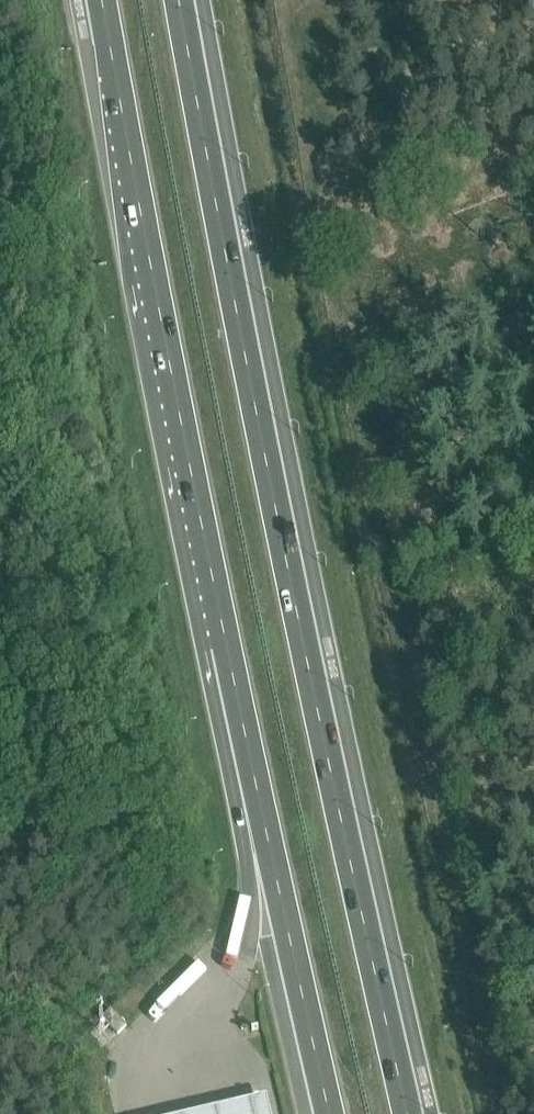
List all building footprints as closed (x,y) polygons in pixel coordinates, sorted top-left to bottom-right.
[(102,1019),(118,1035),(127,1025),(111,1010),(102,1019)] [(267,1094),(185,1113),(272,1113),(267,1094)]
